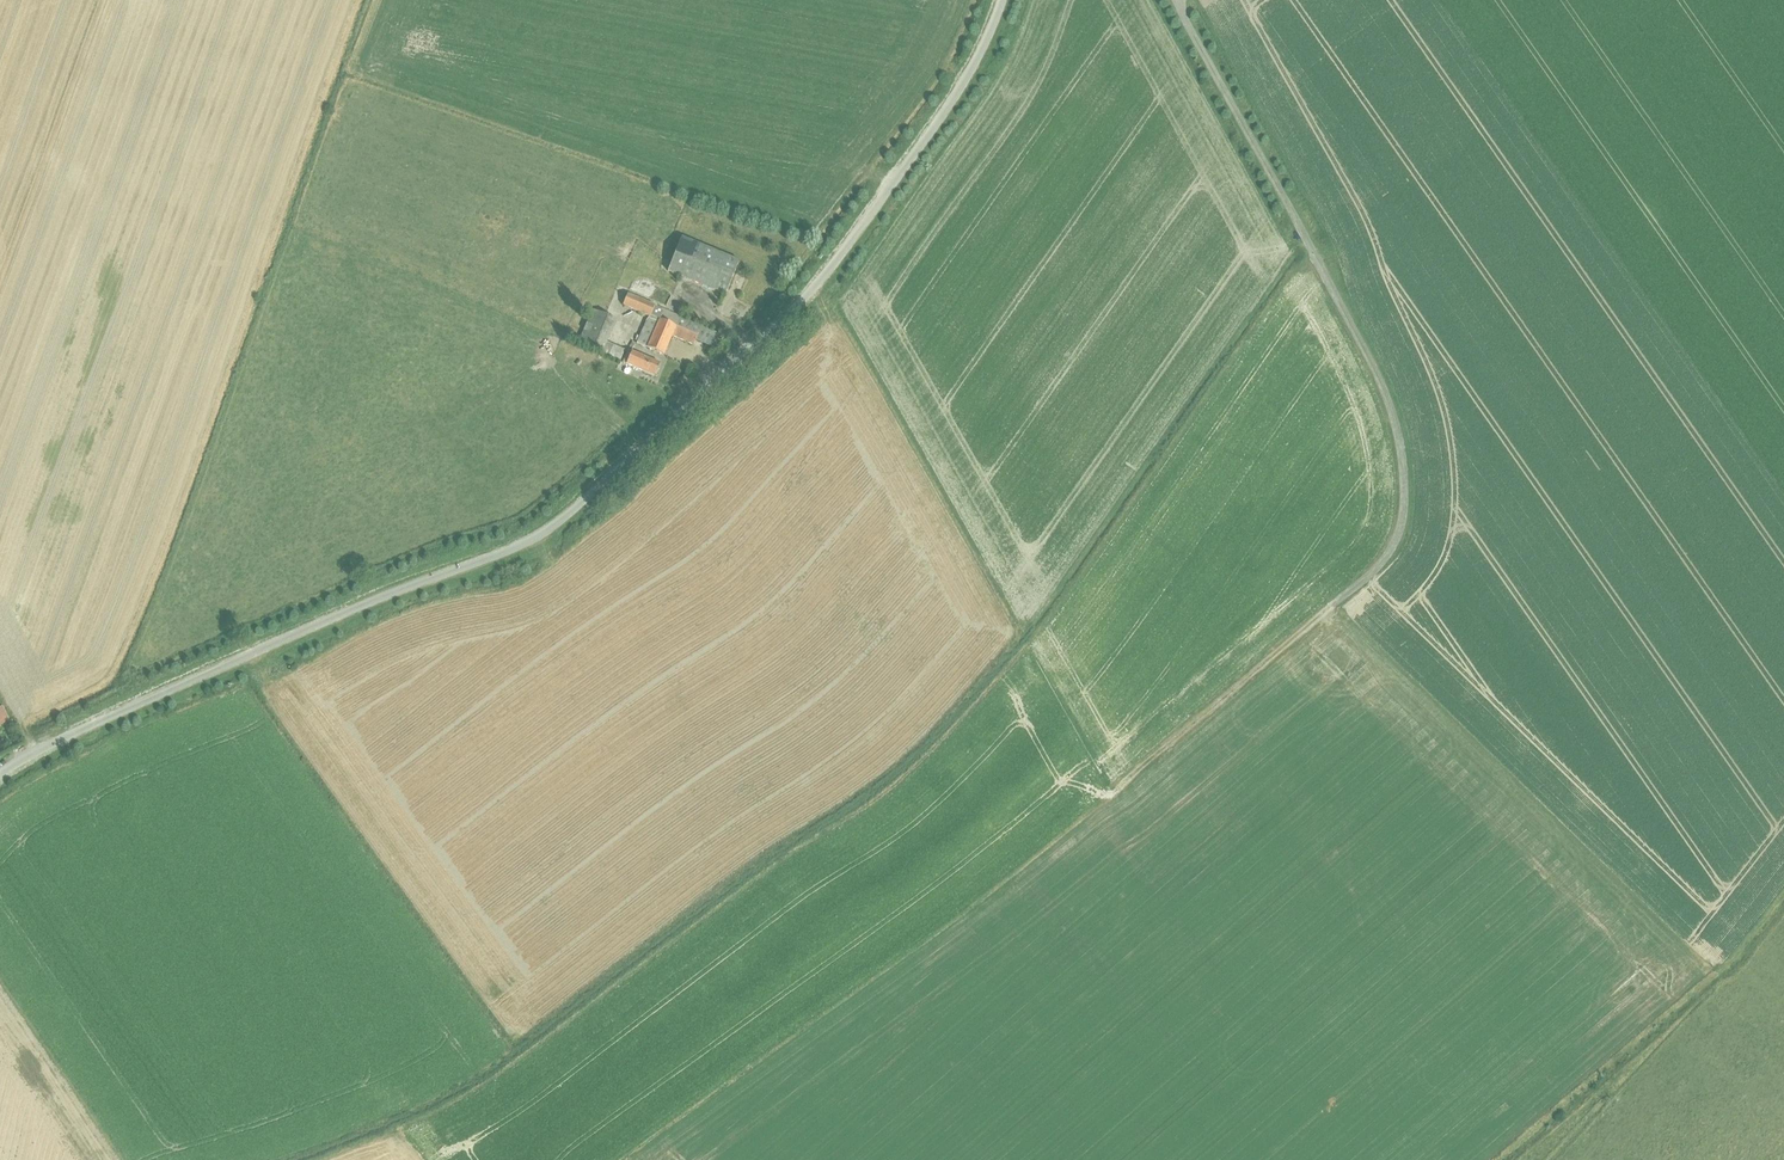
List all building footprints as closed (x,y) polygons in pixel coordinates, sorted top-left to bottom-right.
[(725,294),(738,260),(679,238),(666,271),(725,294)] [(720,336),(654,306),(626,295),(622,305),(647,316),(635,343),(663,356),(672,336),(693,346),(695,341),(714,350),(720,336)] [(619,362),(624,351),(606,343),(616,321),(592,311),(577,344),(619,362)] [(654,377),(659,364),(627,351),(622,363),(654,377)] [(1408,538),(1419,533),(1412,519),(1401,524),(1408,538)] [(0,709),(0,725),(9,721),(3,707),(0,709)]
